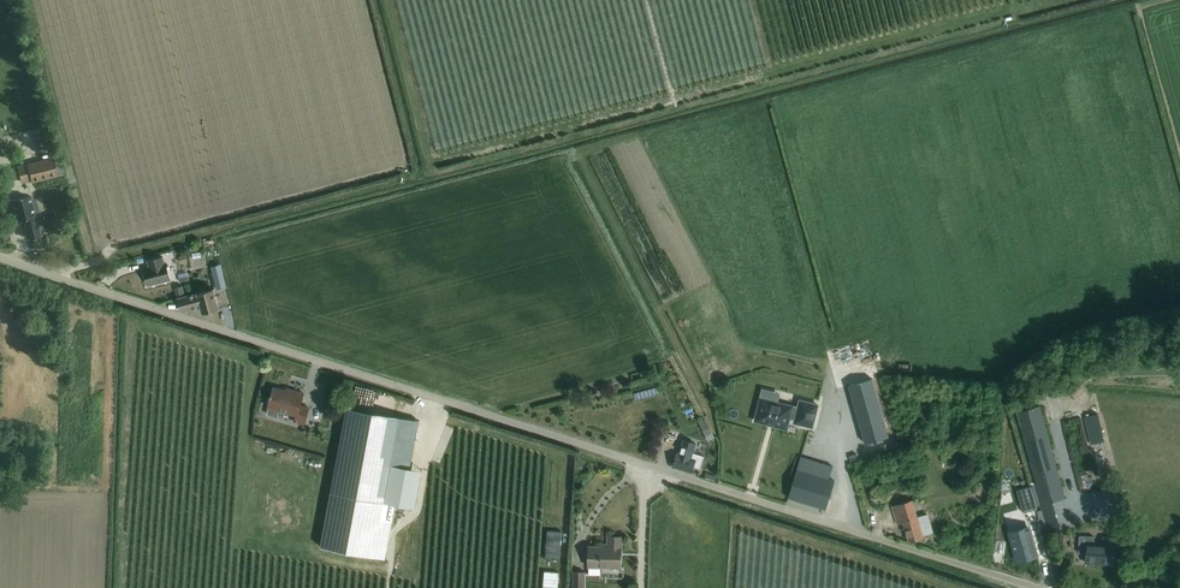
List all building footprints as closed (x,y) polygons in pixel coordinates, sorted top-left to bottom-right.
[(18,166),(22,183),(31,180),(32,183),(58,176),(53,157),(27,164),(18,166)] [(31,196),(11,201),(16,220),(24,218),(29,238),(41,235),(36,215),(40,214),(37,202),(32,203),(31,196)] [(149,268),(143,269),(147,286),(170,280),(166,263),(164,264),(162,257),(147,261),(149,268)] [(222,272),(212,275),(212,277),(215,286),(215,289),(226,286),(225,283),(222,272)] [(175,287),(177,295),(184,293),(182,285),(175,287)] [(178,298),(178,300),(181,311),(200,306),(202,313),(218,309),(213,289),(178,298)] [(850,385),(848,386),(861,432),(864,443),(888,436),(871,379),(850,385)] [(294,422),(303,424),(308,408),(299,406),(303,393),(286,388),(285,391),(273,387),(270,399),(268,407),(296,415),(294,422)] [(786,428),(789,418),(794,420),(793,423),(812,428),(818,404),(799,399),(797,408),(761,399),(755,421),(786,428)] [(1039,405),(1016,412),(1041,505),(1040,505),(1044,522),(1059,518),(1057,510),(1053,511),(1051,502),(1065,498),(1039,405)] [(347,407),(321,547),(374,556),(385,558),(395,504),(383,502),(390,464),(409,468),(417,420),(347,407)] [(1097,414),(1083,417),(1090,444),(1104,441),(1097,414)] [(714,438),(709,428),(704,419),(698,422),(708,441),(714,438)] [(676,453),(672,466),(691,472),(693,466),(700,468),(704,456),(692,453),(695,444),(683,440),(679,454),(676,453)] [(824,509),(833,480),(797,469),(788,498),(824,509)] [(1030,486),(1016,490),(1023,513),(1036,509),(1030,486)] [(904,504),(892,507),(897,524),(904,522),(909,541),(922,537),(921,536),(933,533),(927,513),(916,517),(912,502),(904,504)] [(1028,528),(1009,534),(1016,560),(1036,554),(1028,528)] [(547,531),(545,559),(559,560),(561,532),(547,531)] [(588,567),(620,568),(621,548),(622,548),(622,537),(607,536),(607,547),(589,546),(588,567)] [(1079,536),(1078,541),(1078,553),(1085,553),(1085,563),(1113,564),(1114,546),(1118,547),(1118,538),(1101,537),(1101,544),(1093,543),(1093,537),(1079,536)] [(543,587),(558,587),(559,573),(544,572),(543,587)] [(573,587),(584,587),(584,573),(573,572),(573,587)] [(599,583),(599,573),(585,573),(585,582),(599,583)]
